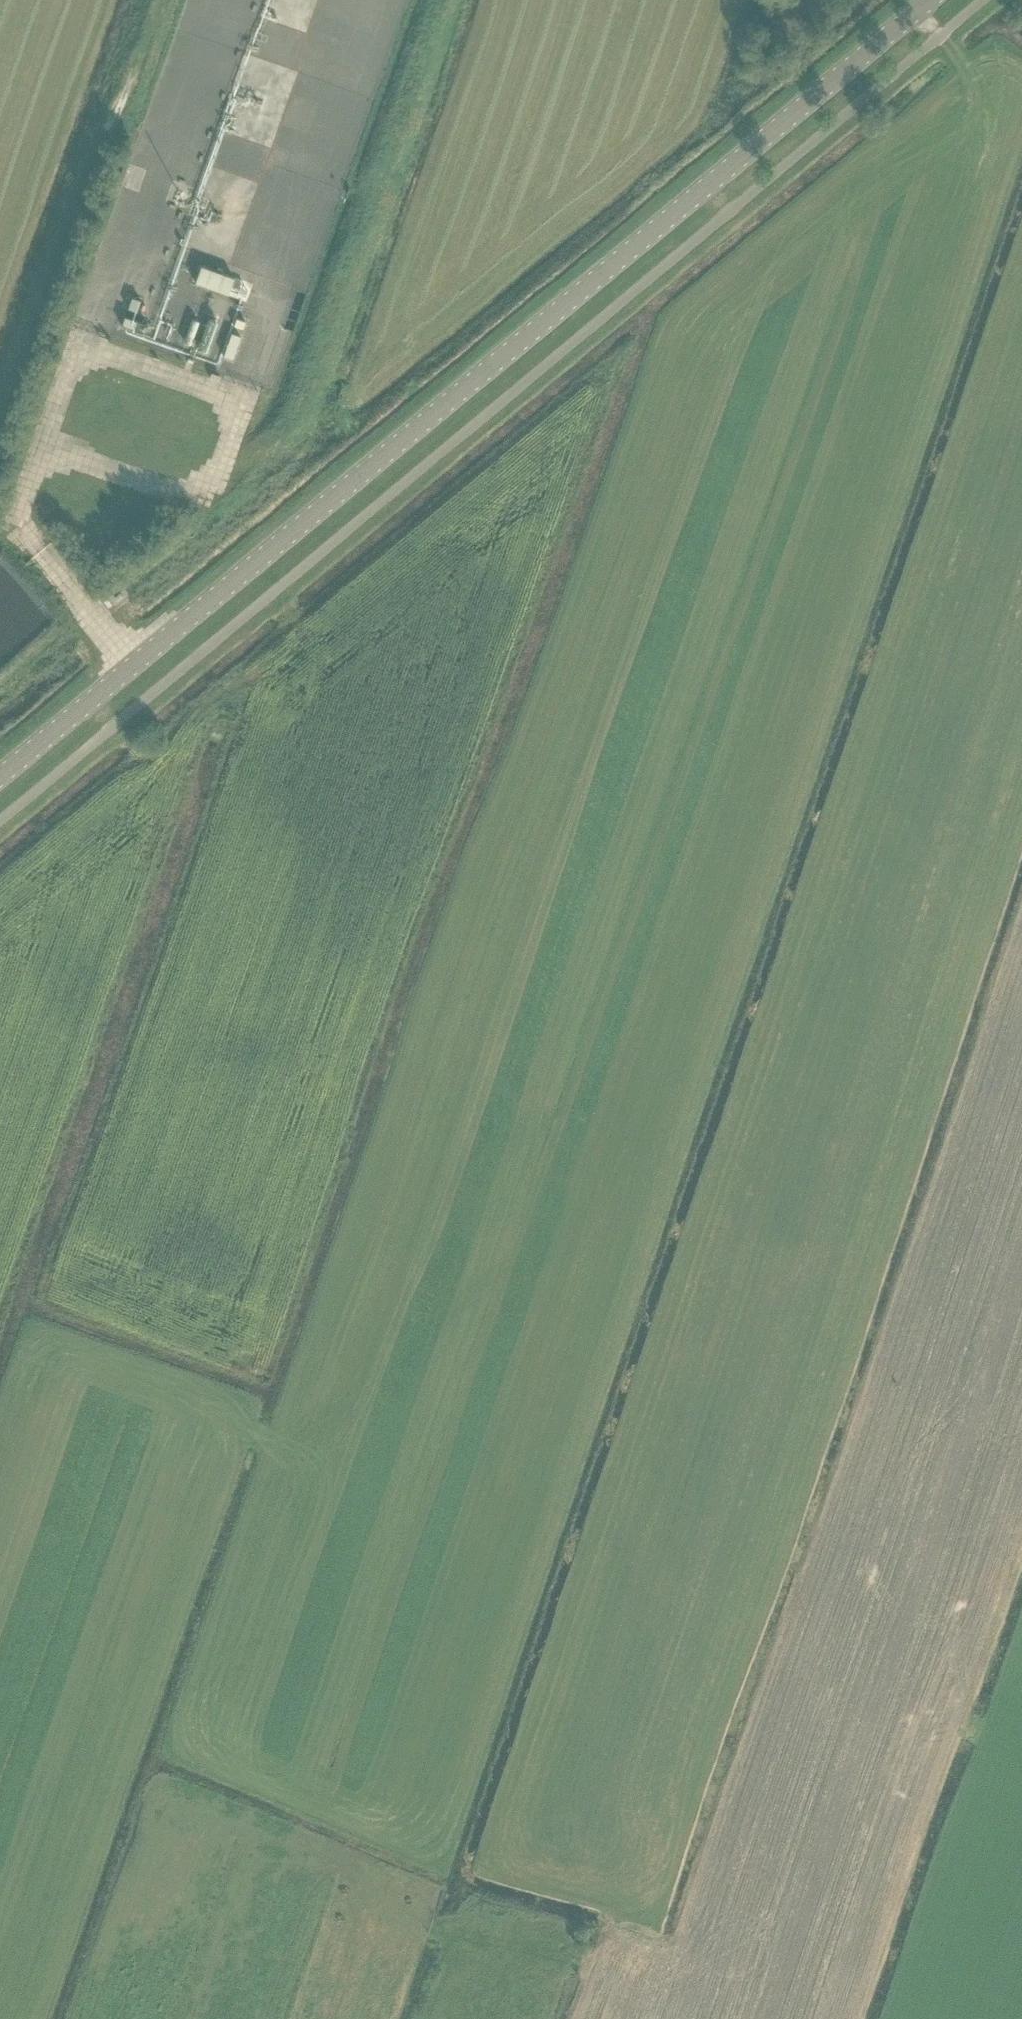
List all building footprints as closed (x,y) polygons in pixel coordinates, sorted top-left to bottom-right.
[(201,266),(195,282),(228,294),(234,278),(201,266)] [(147,341),(167,327),(153,306),(133,320),(147,341)]
